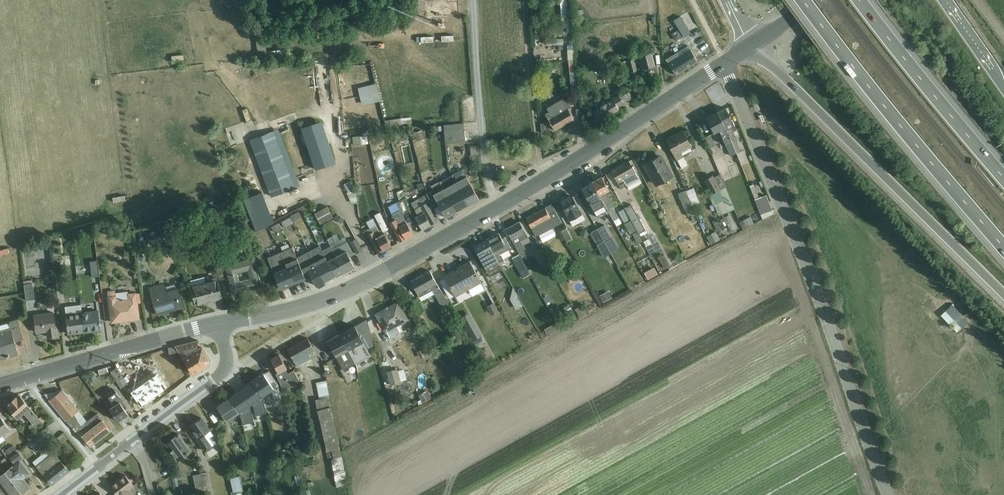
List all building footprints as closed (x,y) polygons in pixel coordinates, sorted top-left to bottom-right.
[(440,5),(441,10),(443,10),(443,16),(458,15),(456,0),(434,0),(435,5),(440,5)] [(564,11),(562,11),(563,22),(566,22),(566,30),(568,30),(568,32),(573,32),(570,0),(564,0),(564,11)] [(282,6),(270,7),(271,15),(278,15),(277,12),(283,12),(282,6)] [(434,19),(433,9),(416,11),(417,20),(434,19)] [(699,25),(693,14),(686,18),(691,29),(699,25)] [(674,20),(684,37),(691,33),(681,16),(674,20)] [(703,55),(710,50),(702,36),(694,41),(703,55)] [(255,44),(248,45),(249,54),(256,53),(255,44)] [(676,76),(698,62),(688,46),(667,60),(676,76)] [(642,69),(655,66),(652,52),(638,56),(642,69)] [(621,62),(623,71),(629,70),(630,72),(637,71),(634,58),(621,62)] [(570,75),(571,94),(579,93),(578,74),(570,75)] [(377,83),(358,88),(362,105),(381,101),(377,83)] [(598,122),(619,109),(617,107),(624,103),(619,95),(592,113),(598,122)] [(555,131),(574,119),(568,109),(571,107),(565,97),(547,108),(549,112),(545,114),(555,131)] [(756,98),(751,100),(756,111),(760,109),(756,98)] [(734,131),(736,130),(726,108),(718,112),(737,158),(741,164),(748,161),(744,150),(741,152),(736,139),(737,139),(734,131)] [(737,158),(718,112),(706,118),(714,133),(719,131),(730,156),(731,155),(733,159),(737,158)] [(411,117),(390,120),(391,127),(402,125),(402,124),(412,123),(411,117)] [(229,144),(246,141),(243,124),(226,127),(229,144)] [(309,151),(315,170),(336,163),(329,143),(330,143),(324,124),(307,128),(306,127),(299,129),(300,134),(302,142),(304,141),(308,151),(309,151)] [(464,125),(444,126),(446,144),(465,142),(464,125)] [(273,131),(249,141),(271,197),(295,188),(273,131)] [(422,131),(414,133),(417,142),(425,140),(422,131)] [(681,153),(691,147),(683,131),(666,140),(682,168),(688,165),(681,153)] [(387,133),(371,137),(372,141),(388,137),(387,133)] [(710,134),(705,137),(709,149),(715,146),(710,134)] [(367,135),(360,136),(360,143),(368,142),(367,135)] [(359,139),(352,140),(354,158),(361,158),(359,139)] [(478,155),(470,155),(471,164),(479,163),(478,155)] [(660,156),(645,165),(657,185),(672,177),(660,156)] [(629,190),(641,183),(629,161),(611,171),(621,189),(627,186),(629,190)] [(685,172),(679,174),(683,184),(689,182),(685,172)] [(312,173),(303,177),(305,182),(314,178),(312,173)] [(704,179),(711,194),(719,190),(723,200),(717,202),(718,204),(714,206),(718,214),(722,212),(723,214),(734,209),(720,174),(714,177),(713,175),(704,179)] [(467,205),(479,199),(466,176),(455,182),(467,205)] [(601,177),(592,182),(608,211),(613,220),(618,217),(613,207),(614,206),(606,192),(609,191),(601,177)] [(348,192),(356,189),(352,181),(344,185),(348,192)] [(445,217),(456,211),(443,189),(439,182),(432,186),(433,190),(426,194),(433,208),(439,205),(445,217)] [(467,205),(455,182),(443,189),(456,211),(467,205)] [(608,211),(592,182),(581,188),(598,218),(608,211)] [(749,185),(752,196),(759,193),(756,183),(749,185)] [(347,193),(352,204),(358,203),(357,195),(356,189),(348,192),(347,193)] [(405,239),(413,235),(402,214),(409,211),(403,190),(397,192),(399,201),(388,207),(395,220),(390,223),(400,242),(405,239)] [(685,190),(678,193),(684,209),(685,209),(688,216),(695,213),(691,206),(692,205),(685,190)] [(274,221),(262,191),(244,199),(256,231),(274,221)] [(431,225),(437,222),(431,211),(434,209),(433,208),(426,194),(420,198),(417,192),(410,195),(414,201),(411,203),(418,216),(415,217),(422,230),(431,225)] [(112,197),(113,203),(125,200),(124,194),(112,197)] [(573,226),(585,219),(570,194),(559,200),(573,226)] [(769,203),(758,207),(762,218),(774,214),(769,203)] [(536,237),(562,223),(552,204),(526,218),(536,237)] [(636,230),(638,234),(645,230),(639,219),(641,218),(638,212),(636,213),(631,204),(624,208),(636,230)] [(328,206),(315,213),(321,224),(334,217),(328,206)] [(636,230),(624,208),(618,212),(630,234),(636,230)] [(300,211),(291,216),(293,221),(303,217),(300,211)] [(379,212),(373,214),(381,232),(387,229),(379,212)] [(345,219),(337,214),(334,219),(342,224),(345,219)] [(724,218),(731,233),(736,231),(729,215),(724,218)] [(750,216),(740,222),(744,230),(754,224),(750,216)] [(290,217),(281,222),(284,228),(293,223),(290,217)] [(530,241),(519,222),(506,229),(520,254),(522,258),(528,254),(523,245),(530,241)] [(604,224),(597,228),(611,253),(611,254),(619,249),(612,236),(611,237),(604,224)] [(184,226),(175,228),(178,237),(186,234),(184,226)] [(378,254),(391,246),(384,233),(381,235),(377,226),(371,229),(373,232),(368,234),(378,254)] [(155,231),(147,233),(150,245),(165,240),(163,232),(162,233),(161,228),(156,229),(158,234),(156,235),(155,231)] [(589,235),(586,228),(580,232),(583,238),(589,235)] [(611,253),(597,228),(590,233),(596,245),(598,244),(605,256),(611,253)] [(716,232),(707,237),(711,245),(720,240),(716,232)] [(509,252),(510,252),(502,239),(499,233),(487,240),(499,262),(511,255),(509,252)] [(336,256),(344,272),(355,266),(350,257),(354,254),(347,241),(347,242),(345,237),(340,240),(337,234),(327,239),(336,256)] [(505,237),(502,239),(510,252),(513,250),(505,237)] [(363,251),(356,239),(350,242),(356,254),(363,251)] [(499,262),(487,240),(474,247),(490,277),(503,270),(499,262)] [(335,276),(336,276),(327,260),(320,246),(309,252),(325,281),(325,280),(327,279),(327,280),(335,276)] [(10,253),(9,247),(0,249),(0,255),(10,253)] [(296,258),(292,248),(281,253),(294,284),(295,283),(295,282),(296,281),(297,282),(305,279),(296,258)] [(540,249),(533,253),(542,269),(549,265),(540,249)] [(316,286),(325,281),(309,252),(296,258),(305,279),(311,276),(316,286)] [(294,284),(281,253),(268,259),(280,290),(294,284)] [(512,258),(523,278),(530,274),(521,258),(522,258),(520,254),(512,258)] [(658,258),(664,269),(670,266),(664,255),(658,258)] [(336,276),(344,272),(336,256),(327,260),(336,276)] [(73,257),(64,258),(64,267),(74,266),(73,257)] [(254,257),(226,265),(233,294),(262,286),(254,257)] [(97,260),(90,261),(92,278),(99,277),(97,260)] [(473,296),(485,289),(469,261),(456,268),(457,270),(444,277),(455,297),(469,290),(473,296)] [(139,263),(142,283),(148,282),(145,262),(139,263)] [(54,268),(56,282),(63,281),(61,267),(60,267),(60,263),(54,263),(55,268),(54,268)] [(653,269),(646,273),(649,279),(656,275),(653,269)] [(448,303),(441,290),(430,271),(411,282),(421,301),(435,294),(442,307),(448,303)] [(196,304),(221,297),(217,279),(206,282),(205,277),(190,281),(192,286),(191,286),(196,304)] [(24,281),(26,300),(35,299),(32,280),(24,281)] [(164,283),(149,287),(157,314),(183,306),(178,288),(166,291),(164,283)] [(517,295),(513,287),(509,299),(516,310),(523,306),(517,295)] [(139,319),(136,292),(128,293),(128,292),(115,293),(115,291),(108,292),(112,321),(112,322),(113,323),(113,322),(126,321),(127,321),(127,320),(127,319),(130,318),(130,319),(131,319),(131,320),(132,320),(139,319)] [(609,291),(599,296),(603,303),(612,298),(609,291)] [(541,294),(536,297),(542,307),(547,304),(541,294)] [(417,298),(411,302),(418,314),(424,310),(417,298)] [(399,326),(409,320),(398,302),(375,315),(385,333),(386,333),(389,338),(402,331),(399,326)] [(486,306),(491,315),(499,311),(494,302),(486,306)] [(564,308),(570,320),(576,317),(569,304),(564,308)] [(85,333),(82,312),(81,305),(65,307),(69,334),(85,333)] [(968,322),(952,305),(941,315),(957,333),(958,332),(960,334),(963,331),(961,329),(968,322)] [(584,307),(576,311),(580,318),(587,314),(584,307)] [(85,333),(100,331),(98,310),(82,312),(85,333)] [(57,336),(54,312),(34,314),(36,333),(47,331),(48,337),(57,336)] [(482,335),(470,313),(460,318),(473,340),(482,335)] [(18,319),(8,322),(8,323),(0,325),(0,358),(7,356),(8,357),(9,357),(9,356),(18,354),(15,342),(24,339),(18,319)] [(556,323),(539,332),(543,340),(560,330),(556,323)] [(340,334),(356,364),(371,356),(355,326),(340,334)] [(327,341),(344,371),(356,364),(340,334),(327,341)] [(309,354),(315,351),(308,338),(287,350),(297,366),(312,358),(309,354)] [(482,338),(474,342),(477,347),(485,342),(482,338)] [(193,374),(209,365),(210,359),(199,341),(168,348),(170,354),(179,352),(193,374)] [(420,346),(417,347),(418,351),(416,352),(420,359),(426,356),(423,349),(422,349),(420,346)] [(300,381),(294,370),(288,373),(285,369),(287,368),(279,354),(271,359),(278,372),(276,374),(281,385),(283,391),(300,381)] [(117,368),(111,372),(122,388),(127,384),(117,368)] [(398,371),(397,368),(386,372),(387,373),(386,373),(387,380),(389,380),(390,385),(401,382),(401,381),(406,380),(404,369),(398,371)] [(266,407),(283,403),(278,384),(269,371),(252,382),(263,398),(266,407)] [(97,378),(93,372),(85,377),(90,384),(97,378)] [(326,381),(316,382),(319,399),(315,400),(317,410),(332,407),(326,381)] [(399,388),(391,390),(393,396),(409,391),(407,386),(401,387),(400,386),(399,387),(399,388)] [(118,421),(128,415),(125,409),(127,408),(115,390),(107,395),(114,405),(109,408),(118,421)] [(428,390),(418,395),(421,400),(418,401),(418,406),(432,398),(428,390)] [(62,391),(50,400),(73,429),(75,427),(90,447),(111,431),(98,414),(82,426),(73,415),(78,411),(62,391)] [(43,423),(19,395),(7,405),(19,419),(24,414),(33,424),(29,427),(33,431),(43,423)] [(145,396),(138,401),(146,411),(153,405),(145,396)] [(227,421),(240,413),(229,398),(217,406),(227,421)] [(332,407),(317,410),(328,461),(331,460),(342,457),(332,407)] [(10,431),(0,416),(0,438),(10,431)] [(192,433),(206,453),(213,448),(212,446),(214,445),(210,438),(213,435),(202,418),(190,426),(194,432),(192,433)] [(28,443),(36,452),(54,436),(46,427),(28,443)] [(68,439),(64,433),(57,438),(62,444),(68,439)] [(179,459),(191,451),(179,434),(167,442),(179,459)] [(287,448),(286,442),(277,444),(279,450),(287,448)] [(13,445),(5,451),(7,454),(16,449),(13,445)] [(52,486),(69,471),(50,448),(33,462),(52,486)] [(301,450),(303,458),(313,456),(311,448),(301,450)] [(18,452),(10,458),(15,464),(23,458),(18,452)] [(162,455),(156,459),(160,464),(166,460),(162,455)] [(342,457),(331,460),(334,474),(336,487),(347,484),(346,479),(347,479),(342,457)] [(20,460),(0,476),(0,479),(12,494),(20,494),(29,488),(23,480),(31,474),(20,460)] [(161,478),(171,471),(168,467),(158,474),(161,478)] [(212,490),(212,491),(210,485),(211,485),(208,472),(201,474),(205,490),(206,494),(213,494),(212,490)] [(197,492),(205,490),(201,474),(193,475),(197,492)] [(129,489),(134,486),(126,475),(114,484),(115,486),(112,489),(117,494),(134,494),(129,489)] [(229,477),(233,494),(242,491),(238,475),(229,477)]
